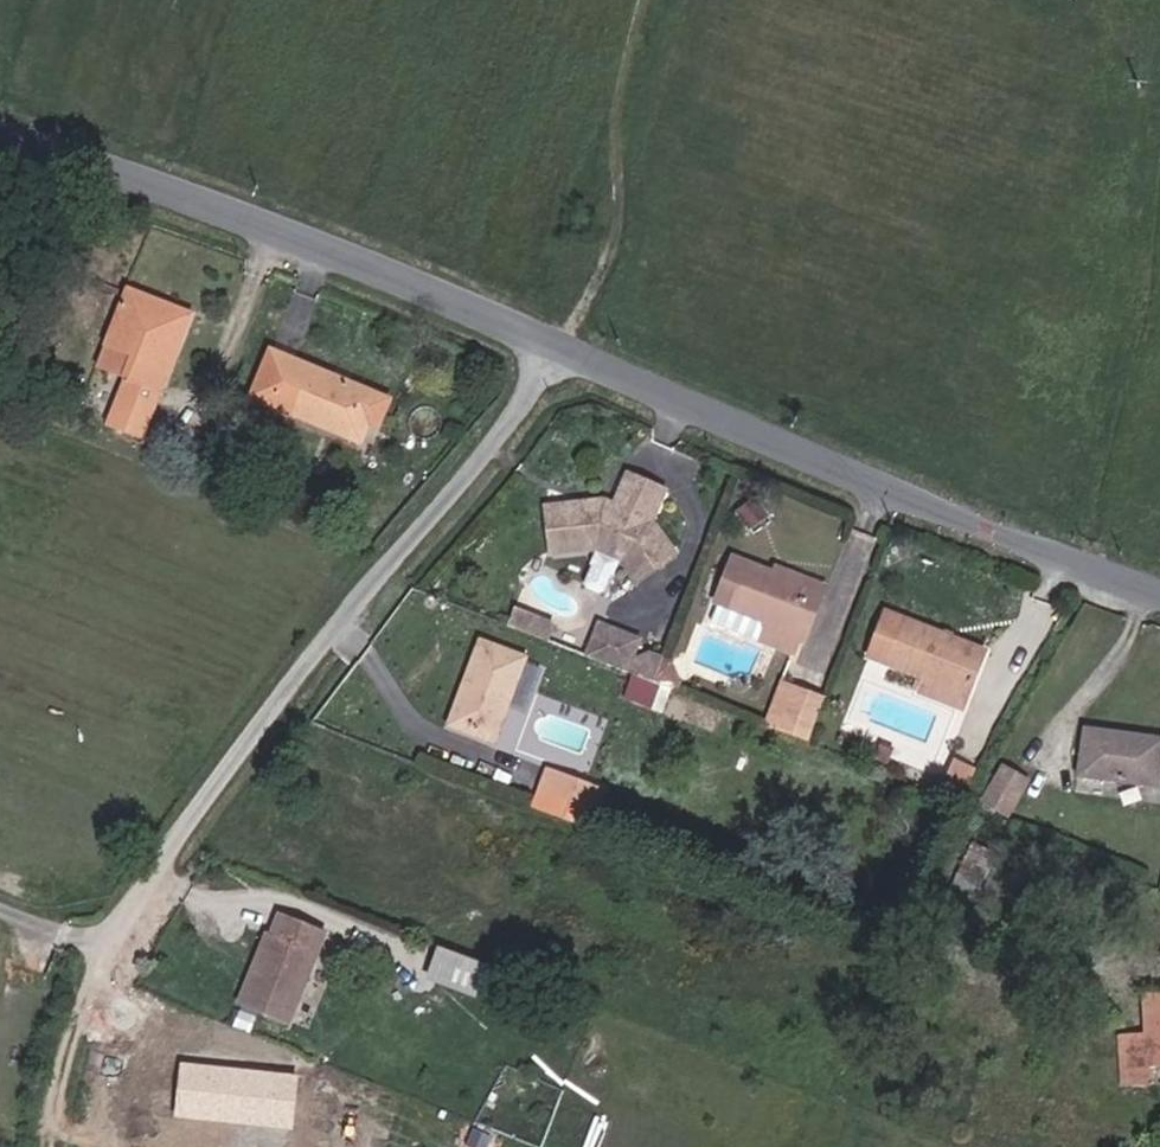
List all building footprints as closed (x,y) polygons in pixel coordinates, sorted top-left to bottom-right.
[(122,428),(156,441),(202,318),(140,294),(119,352),(147,362),(139,384),(122,428)] [(404,398),(285,351),(267,397),(378,440),(387,417),(395,420),(404,398)] [(119,352),(111,373),(139,384),(147,362),(119,352)] [(679,551),(656,522),(669,493),(633,475),(621,507),(603,508),(594,502),(550,507),(555,545),(589,541),(622,556),(629,571),(648,563),(655,576),(679,551)] [(787,614),(771,607),(784,572),(715,544),(698,588),(749,608),(742,627),(778,639),(787,614)] [(787,614),(794,614),(809,573),(786,565),(784,572),(771,607),(787,614)] [(749,608),(698,588),(690,607),(742,627),(749,608)] [(513,608),(501,603),(495,616),(508,621),(513,608)] [(534,616),(513,608),(508,621),(529,629),(534,616)] [(960,694),(978,648),(893,611),(874,659),(915,676),(960,694)] [(621,629),(583,614),(571,645),(609,660),(621,629)] [(449,724),(492,738),(517,657),(474,642),(449,724)] [(619,650),(615,662),(637,671),(646,649),(632,644),(619,650)] [(950,691),(905,672),(900,686),(945,704),(950,691)] [(763,719),(794,732),(811,688),(779,676),(763,719)] [(1159,784),(1159,778),(1159,736),(1085,729),(1081,775),(1159,784)] [(990,770),(1017,783),(1036,747),(1009,734),(990,770)] [(853,753),(868,759),(874,743),(860,737),(853,753)] [(547,786),(600,805),(611,781),(555,760),(547,786)] [(336,937),(295,920),(287,942),(279,940),(254,1007),(303,1024),(336,937)] [(503,975),(440,951),(429,978),(493,1003),(503,975)] [(1159,1054),(1159,981),(1145,982),(1147,1021),(1121,1023),(1124,1074),(1150,1072),(1149,1055),(1159,1054)]
